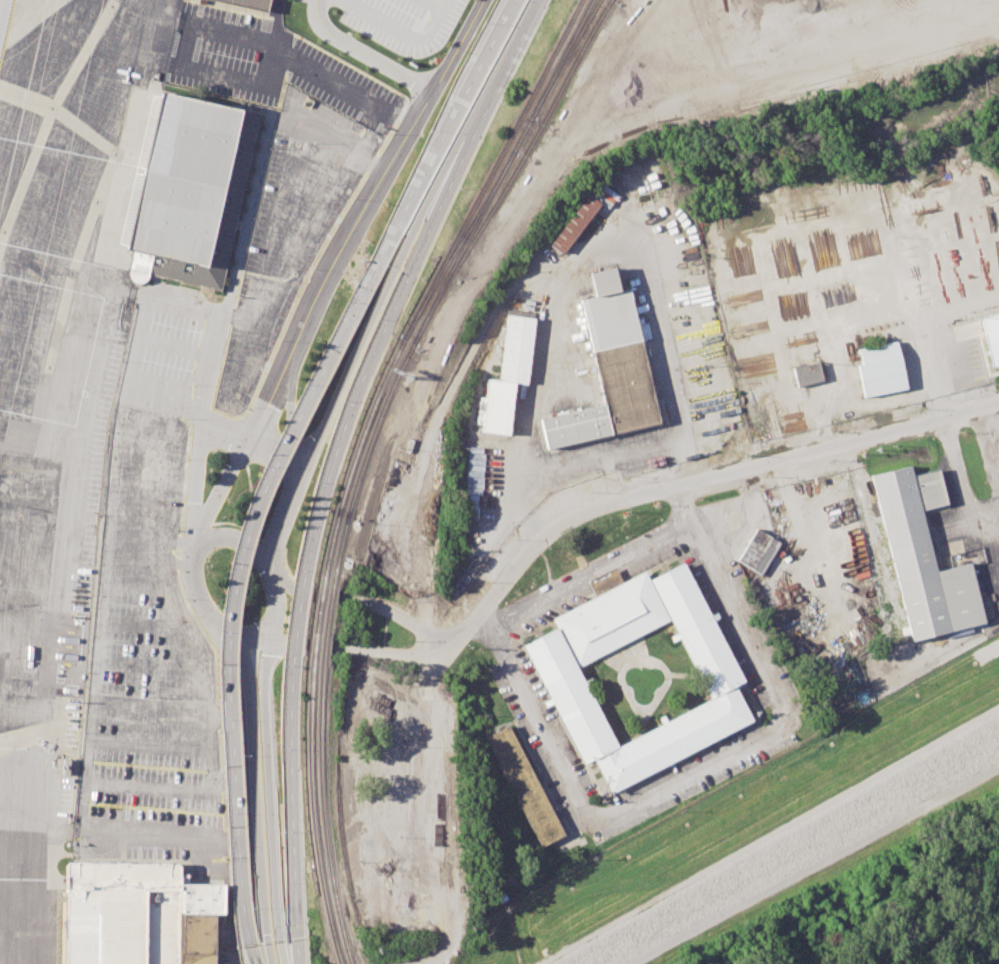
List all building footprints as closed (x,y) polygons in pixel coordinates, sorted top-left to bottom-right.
[(268,13),(215,0),(271,0),(268,13)] [(259,114),(219,289),(147,273),(145,285),(124,281),(131,250),(125,248),(160,92),(259,114)] [(551,247),(565,255),(597,201),(583,193),(551,247)] [(613,266),(589,272),(593,295),(579,299),(605,403),(540,419),(547,450),(658,422),(627,288),(619,289),(613,266)] [(980,317),(992,366),(998,364),(998,312),(980,317)] [(505,314),(497,381),(487,380),(480,432),(507,435),(513,383),(525,385),(533,318),(505,314)] [(905,385),(894,341),(857,350),(860,363),(856,364),(864,395),(905,385)] [(791,367),(795,386),(821,380),(817,361),(791,367)] [(935,468),(912,474),(909,463),(867,473),(909,643),(985,624),(970,563),(934,572),(918,507),(943,501),(935,468)] [(754,528),(737,560),(760,573),(779,541),(754,528)] [(521,644),(582,763),(593,758),(610,792),(751,719),(733,684),(742,679),(682,562),(648,580),(643,571),(623,581),(615,565),(586,580),(594,596),(551,618),(555,627),(521,644)] [(506,726),(484,738),(540,847),(562,835),(506,726)] [(215,913),(214,963),(64,963),(65,865),(69,862),(179,863),(183,867),(183,873),(187,873),(188,883),(228,884),(228,914),(215,913)]
